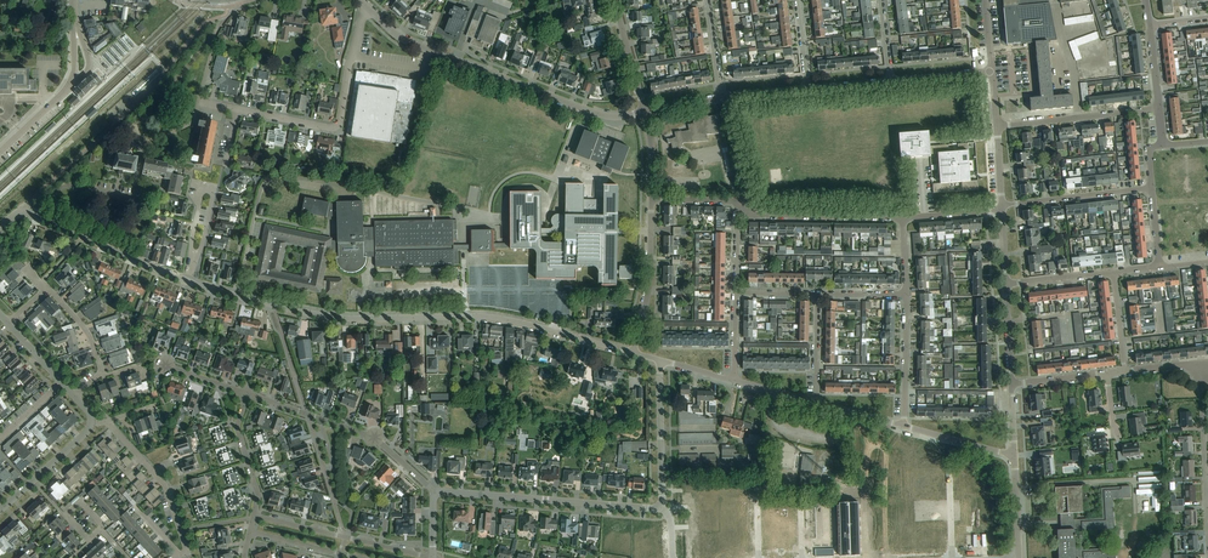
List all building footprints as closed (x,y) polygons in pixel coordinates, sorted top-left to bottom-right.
[(138,0),(124,0),(123,6),(123,7),(122,7),(121,20),(126,21),(128,8),(137,9),(137,8),(138,0)] [(137,8),(141,8),(140,11),(147,12),(149,0),(138,0),(137,8)] [(405,4),(408,1),(408,0),(394,0),(396,2),(391,7),(393,9),(392,10),(396,14),(405,4)] [(566,14),(578,11),(577,7),(581,6),(582,11),(587,10),(595,8),(593,0),(563,0),(566,14)] [(641,12),(641,8),(639,8),(638,2),(638,0),(629,0),(629,6),(630,9),(633,9),(633,13),(641,12)] [(812,2),(813,9),(821,8),(826,7),(825,4),(829,3),(829,0),(828,0),(812,2)] [(959,6),(959,0),(950,0),(945,0),(946,4),(943,4),(943,7),(941,8),(959,6)] [(1111,10),(1119,8),(1116,0),(1109,3),(1111,10)] [(1164,15),(1174,14),(1173,7),(1182,6),(1182,2),(1184,1),(1185,3),(1188,3),(1188,9),(1198,8),(1197,0),(1163,0),(1164,15)] [(859,9),(871,8),(870,1),(853,3),(854,7),(858,6),(859,9)] [(723,11),(732,10),(731,2),(722,3),(723,11)] [(771,12),(788,10),(787,3),(770,5),(778,4),(778,8),(770,9),(771,12)] [(1026,5),(1003,7),(1004,14),(1005,21),(1006,35),(1007,45),(1012,44),(1016,44),(1020,43),(1026,43),(1035,42),(1048,41),(1057,40),(1055,30),(1052,16),(1051,10),(1050,4),(1049,3),(1026,5)] [(412,15),(417,7),(415,5),(411,9),(405,4),(396,14),(399,17),(400,16),(403,18),(408,13),(412,15)] [(911,11),(914,11),(914,10),(917,10),(916,6),(906,7),(906,4),(896,5),(897,13),(906,12),(906,11),(911,11)] [(417,7),(412,15),(416,18),(413,25),(416,26),(415,27),(420,29),(426,12),(419,10),(420,8),(417,6),(417,7)] [(451,15),(445,32),(456,36),(457,34),(461,35),(470,10),(463,8),(463,9),(452,6),(449,14),(451,15)] [(484,7),(484,8),(479,6),(476,11),(472,20),(473,20),(469,30),(467,36),(473,38),(471,43),(470,43),(470,44),(482,48),(484,43),(492,46),(494,40),(502,21),(485,14),(487,8),(484,7)] [(951,15),(960,14),(959,6),(941,8),(941,11),(951,10),(951,15)] [(595,8),(587,10),(588,16),(584,17),(583,19),(584,23),(590,22),(590,19),(597,18),(595,8)] [(690,17),(699,16),(698,8),(689,9),(690,17)] [(813,16),(832,14),(832,12),(831,12),(831,11),(826,11),(822,11),(821,8),(813,9),(813,16)] [(862,16),(872,15),(871,8),(859,9),(859,12),(855,13),(855,17),(858,17),(862,16)] [(1113,18),(1121,15),(1119,8),(1111,10),(1109,11),(1111,18),(1113,18)] [(335,9),(327,11),(327,10),(325,9),(322,10),(322,11),(321,11),(322,17),(322,20),(321,20),(320,21),(321,24),(322,25),(323,25),(323,26),(332,24),(335,49),(343,48),(350,23),(343,24),(341,13),(341,12),(336,12),(335,9)] [(724,19),(733,17),(732,10),(723,11),(724,19)] [(433,32),(435,26),(440,14),(434,12),(432,19),(425,16),(420,29),(424,31),(425,29),(428,30),(433,32)] [(647,12),(641,12),(633,13),(633,22),(636,22),(638,22),(637,22),(647,22),(647,12)] [(669,20),(673,20),(672,16),(674,16),(674,17),(676,16),(676,12),(667,13),(669,20)] [(898,20),(907,19),(906,12),(897,13),(898,20)] [(814,24),(823,23),(823,18),(831,17),(831,16),(832,16),(832,14),(813,16),(814,24)] [(942,23),(961,21),(960,14),(951,15),(951,18),(944,19),(944,22),(942,23)] [(845,26),(873,23),(872,15),(862,16),(863,23),(845,26)] [(1116,25),(1124,23),(1121,15),(1113,18),(1116,25)] [(225,27),(223,36),(227,37),(232,38),(233,33),(234,34),(236,35),(245,37),(246,34),(248,26),(249,20),(243,18),(243,17),(239,16),(236,29),(230,28),(225,27)] [(285,16),(284,22),(281,39),(287,40),(289,31),(302,33),(304,19),(285,16)] [(691,24),(700,23),(699,16),(690,17),(691,24)] [(725,26),(734,25),(733,17),(724,19),(725,26)] [(770,27),(789,25),(789,17),(780,18),(780,22),(770,23),(770,27)] [(254,31),(254,35),(259,36),(260,28),(269,30),(268,41),(273,41),(276,20),(271,20),(272,19),(261,18),(260,22),(256,21),(255,25),(255,27),(254,31)] [(85,29),(96,27),(101,26),(103,25),(102,22),(95,24),(94,19),(89,20),(84,21),(85,29)] [(899,27),(913,26),(913,22),(908,23),(907,19),(898,20),(899,27)] [(961,21),(942,23),(942,26),(952,25),(953,29),(961,28),(961,21)] [(110,33),(118,27),(115,23),(105,25),(110,33)] [(692,32),(701,31),(700,23),(691,24),(692,32)] [(815,31),(832,29),(832,26),(823,27),(823,23),(814,24),(815,31)] [(851,33),(874,30),(873,23),(845,26),(845,29),(864,27),(864,31),(851,32),(851,33)] [(1124,23),(1116,25),(1118,33),(1126,30),(1124,23)] [(145,28),(141,24),(136,28),(140,32),(145,28)] [(726,34),(739,32),(739,31),(735,31),(734,25),(725,26),(726,34)] [(781,33),(790,32),(789,25),(770,27),(770,30),(777,29),(777,30),(781,29),(781,33)] [(96,27),(85,29),(89,40),(90,41),(94,41),(94,38),(98,37),(98,36),(101,35),(100,32),(102,32),(101,26),(96,27)] [(592,26),(585,28),(585,31),(585,32),(585,35),(587,34),(587,36),(590,45),(597,43),(598,46),(604,45),(603,40),(604,40),(602,32),(591,35),(590,31),(593,30),(592,26)] [(913,26),(899,27),(900,34),(914,33),(913,26)] [(123,33),(119,29),(118,27),(110,33),(98,42),(92,47),(95,53),(107,44),(104,41),(112,35),(115,39),(123,33)] [(648,45),(655,45),(658,45),(658,40),(650,40),(649,29),(642,29),(637,29),(638,39),(641,39),(641,41),(647,41),(648,45)] [(832,29),(815,31),(816,38),(825,37),(824,33),(833,32),(832,29)] [(874,30),(851,33),(851,37),(861,35),(865,34),(865,38),(874,37),(874,30)] [(1192,42),(1195,42),(1194,30),(1187,31),(1188,40),(1191,40),(1192,42)] [(1203,41),(1202,39),(1201,30),(1194,30),(1195,42),(1203,41)] [(693,40),(702,38),(701,31),(692,32),(693,40)] [(727,41),(740,40),(740,39),(739,32),(726,34),(727,41)] [(772,41),(791,39),(790,32),(781,33),(782,36),(771,37),(772,41)] [(520,67),(525,54),(523,57),(519,55),(521,49),(517,48),(519,42),(522,35),(517,33),(513,43),(511,49),(516,51),(511,63),(520,67)] [(1163,42),(1176,40),(1172,41),(1172,37),(1175,37),(1174,33),(1162,34),(1163,42)] [(501,34),(495,48),(499,49),(496,57),(502,60),(502,59),(505,60),(508,53),(505,52),(508,46),(504,45),(506,38),(503,36),(504,35),(501,34)] [(1132,43),(1140,42),(1139,34),(1131,35),(1132,43)] [(116,65),(135,47),(123,35),(105,53),(116,65)] [(97,40),(99,39),(98,38),(98,37),(94,38),(94,41),(90,41),(92,47),(98,42),(97,40)] [(851,45),(850,42),(844,42),(844,37),(841,37),(842,43),(842,46),(851,45)] [(694,46),(703,45),(702,38),(693,40),(694,46)] [(791,39),(772,41),(772,44),(778,44),(779,48),(792,46),(791,39)] [(868,40),(868,43),(869,49),(877,48),(876,39),(868,40)] [(740,40),(727,41),(729,49),(741,47),(740,40)] [(864,44),(868,43),(868,40),(859,41),(860,47),(860,48),(865,48),(864,44)] [(1164,49),(1173,48),(1173,44),(1176,44),(1176,40),(1163,42),(1164,49)] [(1053,96),(1048,48),(1048,41),(1035,42),(1040,95),(1040,97),(1030,98),(1031,111),(1073,107),(1072,95),(1053,96)] [(1133,51),(1141,50),(1140,42),(1132,43),(1133,51)] [(648,45),(642,45),(642,55),(645,55),(646,55),(651,55),(650,50),(655,49),(655,45),(648,45)] [(703,45),(694,46),(695,55),(704,54),(703,45)] [(954,46),(954,49),(955,57),(964,56),(963,48),(963,45),(954,46)] [(929,60),(937,59),(936,47),(928,48),(928,51),(929,60)] [(946,58),(945,50),(942,50),(941,49),(941,48),(936,48),(936,47),(937,59),(946,58)] [(1165,56),(1174,55),(1173,48),(1164,49),(1165,56)] [(911,53),(910,49),(906,50),(907,53),(902,54),(903,62),(912,61),(911,53)] [(946,58),(955,57),(954,49),(945,50),(946,58)] [(1134,59),(1142,58),(1141,50),(1133,51),(1134,59)] [(540,62),(542,56),(543,53),(538,51),(536,57),(530,55),(529,56),(525,54),(520,67),(521,65),(525,67),(525,68),(530,71),(531,68),(532,68),(532,67),(534,60),(540,62)] [(920,61),(929,60),(928,51),(919,52),(920,61)] [(543,65),(539,74),(548,77),(549,72),(550,73),(551,71),(550,71),(551,68),(552,65),(545,62),(548,54),(544,52),(543,53),(542,56),(540,62),(543,63),(543,65)] [(599,52),(590,54),(591,60),(592,60),(593,62),(595,61),(598,71),(611,67),(609,58),(600,60),(599,57),(600,57),(599,52)] [(912,61),(920,61),(919,52),(911,53),(912,61)] [(230,80),(228,77),(226,74),(224,73),(229,58),(218,55),(218,54),(217,54),(214,69),(213,69),(215,70),(215,73),(214,72),(212,79),(214,82),(213,83),(214,83),(216,82),(219,86),(221,86),(220,91),(225,93),(225,95),(237,97),(238,89),(239,89),(241,82),(230,80)] [(1166,63),(1175,62),(1174,59),(1178,58),(1177,54),(1174,55),(1165,56),(1166,63)] [(836,68),(835,60),(834,56),(826,57),(827,69),(836,68)] [(843,56),(834,56),(835,60),(836,68),(844,68),(843,60),(843,56)] [(869,57),(870,65),(879,64),(878,56),(869,57)] [(818,67),(817,67),(817,69),(818,69),(818,70),(827,69),(826,57),(817,58),(817,62),(818,67)] [(861,66),(870,65),(869,57),(861,58),(861,66)] [(853,67),(861,66),(861,58),(852,59),(853,67)] [(1135,66),(1143,65),(1142,58),(1134,59),(1135,66)] [(844,68),(853,67),(852,59),(843,60),(844,68)] [(777,74),(786,73),(785,62),(784,60),(776,61),(776,63),(777,74)] [(793,61),(785,62),(786,73),(794,72),(795,72),(795,69),(794,69),(794,64),(793,61)] [(1167,70),(1176,69),(1175,62),(1166,63),(1167,70)] [(751,76),(759,76),(758,63),(754,64),(754,68),(750,68),(751,76)] [(759,76),(768,75),(767,63),(763,63),(763,67),(759,67),(758,63),(759,76)] [(777,74),(776,63),(773,63),(774,66),(767,67),(767,63),(768,75),(777,74)] [(1143,65),(1135,66),(1136,74),(1144,73),(1143,65)] [(566,84),(570,75),(571,71),(569,70),(566,69),(564,68),(557,66),(554,73),(558,74),(556,79),(558,79),(558,81),(566,84)] [(668,88),(677,87),(673,66),(670,67),(669,68),(670,70),(669,71),(670,76),(666,77),(668,88)] [(686,85),(684,75),(683,74),(675,75),(673,66),(677,87),(686,85)] [(742,77),(751,76),(750,68),(741,69),(742,77)] [(734,78),(742,77),(741,69),(733,70),(734,78)] [(1167,77),(1176,76),(1176,69),(1167,70),(1167,77)] [(2,125),(6,124),(10,120),(13,116),(15,113),(16,110),(17,106),(17,102),(15,102),(15,91),(18,91),(28,91),(36,91),(36,80),(28,80),(28,72),(28,70),(1,70),(0,70),(0,126),(2,125)] [(249,78),(249,81),(245,81),(243,89),(242,94),(246,95),(247,92),(254,94),(253,100),(264,103),(265,97),(267,85),(270,73),(260,71),(257,83),(254,83),(255,79),(249,78)] [(386,76),(357,71),(347,136),(352,137),(358,138),(376,141),(391,143),(391,142),(406,145),(416,81),(401,78),(401,79),(393,78),(393,77),(386,76)] [(694,84),(693,76),(692,73),(684,75),(686,85),(694,84)] [(704,74),(701,74),(703,82),(711,81),(711,80),(712,80),(712,77),(711,77),(710,73),(704,74)] [(81,98),(90,89),(96,84),(98,86),(102,83),(94,74),(90,77),(86,81),(85,80),(82,84),(78,88),(75,92),(81,98)] [(570,75),(566,84),(574,87),(575,86),(577,86),(578,82),(582,84),(585,76),(578,74),(576,78),(570,75)] [(694,84),(703,82),(701,74),(693,76),(694,84)] [(1176,76),(1167,77),(1168,85),(1182,83),(1181,76),(1176,76)] [(660,90),(668,88),(666,77),(658,79),(658,82),(660,90)] [(610,78),(605,79),(608,89),(603,90),(604,96),(618,92),(615,81),(611,82),(610,78)] [(654,78),(649,79),(650,83),(651,88),(650,88),(650,91),(651,91),(660,90),(658,82),(655,82),(654,78)] [(1126,81),(1126,78),(1118,79),(1119,85),(1124,85),(1125,92),(1127,91),(1126,81)] [(582,90),(582,91),(589,93),(588,93),(589,93),(592,85),(592,84),(593,82),(587,80),(586,83),(585,82),(582,90)] [(289,94),(282,93),(282,90),(279,90),(278,93),(272,92),(271,99),(270,99),(270,101),(270,104),(276,105),(276,104),(287,106),(289,94)] [(310,99),(311,93),(312,92),(307,91),(306,96),(297,95),(296,100),(295,100),(294,102),(295,103),(294,109),(304,110),(306,99),(310,99)] [(1136,92),(1136,100),(1145,99),(1144,91),(1136,92)] [(1129,101),(1136,100),(1136,92),(1128,93),(1129,101)] [(1121,102),(1129,101),(1128,93),(1120,94),(1121,102)] [(1113,103),(1121,102),(1120,94),(1112,95),(1113,103)] [(1105,104),(1113,103),(1112,95),(1104,96),(1105,104)] [(1171,106),(1180,105),(1179,95),(1172,95),(1172,99),(1170,99),(1171,106)] [(79,101),(75,96),(69,102),(71,103),(73,106),(79,101)] [(1097,105),(1105,104),(1104,96),(1096,97),(1097,105)] [(1089,106),(1097,105),(1096,97),(1088,98),(1089,101),(1089,104),(1089,106)] [(338,100),(332,98),(330,98),(329,104),(320,102),(321,100),(316,99),(314,109),(318,110),(317,113),(331,116),(333,109),(336,109),(338,100)] [(1172,113),(1181,112),(1180,105),(1171,106),(1172,113)] [(1173,121),(1182,120),(1181,112),(1172,113),(1173,121)] [(721,133),(720,127),(718,115),(708,117),(708,116),(702,117),(703,117),(704,123),(695,125),(694,123),(688,125),(690,125),(691,130),(681,132),(681,131),(675,132),(675,133),(676,132),(677,138),(674,139),(673,139),(668,140),(668,139),(667,139),(668,144),(672,143),(674,157),(677,156),(680,150),(683,143),(708,141),(707,135),(721,133)] [(198,126),(198,127),(200,127),(199,131),(201,132),(201,133),(199,140),(199,142),(212,145),(213,142),(214,136),(215,130),(216,126),(217,123),(216,123),(203,120),(203,123),(199,122),(198,126)] [(1173,128),(1182,127),(1182,120),(1173,121),(1173,128)] [(1126,130),(1135,129),(1134,121),(1125,122),(1126,130)] [(258,134),(259,130),(260,124),(256,123),(256,124),(246,122),(246,125),(242,125),(241,131),(245,132),(244,133),(250,134),(250,133),(258,134)] [(1113,131),(1112,123),(1104,124),(1105,135),(1109,135),(1109,137),(1114,136),(1113,131)] [(1203,133),(1202,126),(1199,127),(1198,123),(1195,123),(1196,134),(1203,133)] [(1089,126),(1090,134),(1098,133),(1097,125),(1089,126)] [(1082,135),(1090,134),(1089,126),(1081,126),(1082,135)] [(1182,127),(1173,128),(1174,135),(1186,134),(1186,126),(1182,127)] [(1080,148),(1079,140),(1076,140),(1075,136),(1074,127),(1066,128),(1067,141),(1073,140),(1074,148),(1080,148)] [(274,129),(274,130),(274,131),(268,130),(266,141),(270,142),(269,143),(283,146),(285,138),(286,132),(281,131),(281,133),(277,132),(277,130),(277,129),(276,129),(276,128),(275,129),(274,129)] [(1063,142),(1067,141),(1066,128),(1058,129),(1060,142),(1056,142),(1057,148),(1057,150),(1064,149),(1063,142)] [(1127,137),(1136,136),(1135,129),(1126,130),(1127,137)] [(1041,148),(1041,151),(1045,151),(1045,145),(1048,145),(1048,143),(1053,142),(1051,130),(1043,131),(1044,143),(1040,143),(1041,148)] [(611,174),(613,169),(620,172),(630,148),(615,142),(615,144),(598,138),(599,136),(585,131),(575,155),(590,161),(590,160),(603,165),(601,171),(611,174)] [(297,133),(295,139),(295,141),(299,148),(302,146),(306,147),(306,149),(307,151),(311,152),(313,139),(313,140),(308,140),(308,138),(307,136),(302,135),(302,134),(293,132),(297,133)] [(929,132),(899,134),(899,135),(901,135),(901,143),(900,143),(901,143),(902,157),(901,157),(901,158),(922,157),(922,155),(929,154),(930,156),(931,156),(930,154),(938,154),(940,183),(932,184),(933,193),(949,192),(949,183),(962,182),(962,191),(979,189),(978,180),(970,181),(970,180),(968,152),(968,151),(967,143),(958,144),(958,152),(947,152),(947,149),(948,149),(948,145),(930,146),(930,145),(928,145),(928,141),(929,141),(929,140),(927,140),(927,137),(929,137),(929,135),(929,132)] [(1041,148),(1040,143),(1040,139),(1031,140),(1031,133),(1022,134),(1023,143),(1025,143),(1025,149),(1024,149),(1030,149),(1041,148)] [(1127,144),(1136,143),(1136,136),(1127,137),(1127,144)] [(318,143),(316,149),(325,151),(325,154),(331,156),(332,152),(333,146),(342,148),(342,144),(337,143),(334,143),(335,140),(328,139),(319,137),(318,143)] [(186,160),(185,163),(194,165),(208,168),(208,165),(209,161),(210,155),(212,149),(212,145),(199,142),(198,146),(197,152),(197,154),(194,153),(194,157),(192,157),(192,158),(191,161),(186,160)] [(1128,151),(1137,150),(1136,143),(1127,144),(1128,151)] [(108,160),(107,166),(113,167),(113,169),(134,173),(137,155),(132,154),(131,150),(124,149),(121,152),(116,151),(114,161),(108,160)] [(1129,158),(1138,157),(1137,150),(1128,151),(1129,158)] [(255,154),(254,154),(248,152),(247,157),(239,156),(237,165),(251,168),(253,158),(254,159),(255,154)] [(1024,166),(1033,165),(1033,164),(1034,164),(1034,160),(1026,161),(1025,157),(1029,156),(1029,153),(1016,154),(1017,163),(1024,162),(1024,166)] [(1129,165),(1138,165),(1138,157),(1129,158),(1129,165)] [(145,159),(142,174),(170,180),(167,193),(179,195),(183,177),(172,175),(172,172),(172,171),(173,170),(173,169),(172,169),(172,168),(171,167),(170,167),(168,164),(168,165),(167,164),(145,159)] [(1033,165),(1024,166),(1024,169),(1018,170),(1019,179),(1028,177),(1028,173),(1034,173),(1033,165)] [(1130,173),(1139,172),(1138,165),(1129,165),(1130,173)] [(1111,184),(1110,174),(1106,175),(1106,167),(1101,168),(1103,185),(1111,184)] [(1095,186),(1103,185),(1101,168),(1098,168),(1098,172),(1099,172),(1099,176),(1095,176),(1094,169),(1095,186)] [(1074,188),(1081,187),(1079,169),(1076,169),(1077,175),(1073,175),(1073,171),(1072,171),(1074,188)] [(1088,187),(1087,170),(1083,170),(1083,173),(1084,173),(1084,177),(1081,178),(1080,169),(1079,169),(1081,187),(1088,187)] [(1088,187),(1095,186),(1094,169),(1091,169),(1091,172),(1087,172),(1087,170),(1088,187)] [(244,173),(240,172),(235,171),(233,172),(233,176),(227,181),(226,185),(228,188),(232,189),(235,187),(236,190),(241,190),(243,189),(244,185),(242,182),(245,180),(246,176),(244,173)] [(1139,172),(1130,173),(1131,180),(1140,179),(1139,172)] [(1110,174),(1111,184),(1118,183),(1117,174),(1110,174)] [(1058,190),(1058,184),(1057,182),(1053,182),(1052,177),(1048,178),(1050,191),(1058,190)] [(618,186),(605,186),(604,186),(604,200),(583,200),(584,185),(584,184),(566,184),(566,190),(566,214),(563,216),(562,216),(561,215),(559,214),(558,214),(557,214),(556,215),(554,215),(553,216),(552,217),(551,219),(551,221),(551,223),(552,225),(553,226),(551,228),(541,228),(541,233),(565,233),(565,270),(556,270),(556,279),(576,280),(576,271),(578,271),(579,233),(604,234),(603,286),(616,286),(616,285),(616,274),(619,274),(620,278),(632,279),(632,278),(632,271),(632,266),(620,266),(620,271),(616,270),(617,186),(618,186)] [(1032,184),(1026,185),(1020,186),(1021,195),(1026,194),(1026,195),(1027,194),(1033,193),(1032,187),(1032,184)] [(240,196),(237,195),(232,194),(231,197),(223,196),(221,203),(233,206),(234,203),(239,204),(240,196)] [(541,233),(541,228),(541,194),(510,194),(511,246),(511,248),(515,249),(515,253),(511,253),(511,257),(513,261),(515,264),(518,266),(522,268),(526,268),(530,268),(534,266),(537,264),(539,261),(541,257),(541,253),(537,253),(537,248),(541,248),(541,233)] [(327,217),(337,217),(338,240),(332,241),(332,238),(272,226),(266,225),(254,279),(320,293),(321,289),(326,291),(326,294),(341,295),(342,279),(327,278),(327,281),(323,281),(329,253),(339,253),(339,257),(336,257),(337,262),(339,265),(341,269),(344,271),(348,272),(352,273),(356,272),(359,271),(362,268),(365,265),(366,261),(367,257),(364,257),(364,252),(375,252),(376,267),(376,266),(394,266),(394,270),(395,270),(395,268),(402,268),(402,269),(402,266),(454,265),(458,265),(458,251),(454,250),(454,246),(454,245),(453,241),(458,240),(457,220),(453,221),(453,220),(374,222),(375,239),(364,240),(363,202),(337,203),(337,204),(305,198),(302,212),(327,218),(327,217)] [(1110,201),(1111,211),(1118,210),(1117,200),(1110,201)] [(1133,208),(1142,207),(1141,200),(1127,201),(1128,206),(1132,205),(1133,208)] [(175,209),(174,214),(177,214),(179,215),(185,216),(188,203),(182,202),(179,202),(177,202),(175,201),(174,205),(178,206),(178,209),(175,209)] [(1107,211),(1111,211),(1110,201),(1102,202),(1103,211),(1104,222),(1108,221),(1108,215),(1107,215),(1107,211)] [(1096,212),(1103,211),(1102,202),(1094,203),(1096,212)] [(1092,213),(1096,212),(1094,203),(1088,204),(1089,213),(1089,217),(1090,224),(1094,223),(1093,217),(1092,213)] [(1085,214),(1089,213),(1088,204),(1080,205),(1082,218),(1082,219),(1086,219),(1085,214)] [(1067,216),(1074,215),(1073,205),(1066,206),(1067,216)] [(1079,219),(1082,218),(1080,205),(1073,205),(1074,215),(1074,219),(1075,222),(1079,222),(1079,219)] [(665,207),(665,216),(677,216),(677,207),(665,207)] [(702,216),(703,207),(691,207),(691,216),(691,219),(698,219),(698,216),(702,216)] [(717,216),(717,208),(703,207),(702,216),(716,216),(717,216)] [(1061,216),(1061,213),(1060,207),(1051,208),(1052,217),(1061,216)] [(237,210),(235,209),(229,208),(228,212),(219,210),(218,218),(230,220),(231,217),(236,218),(237,210)] [(717,208),(717,216),(716,226),(716,231),(725,231),(725,226),(720,226),(720,220),(725,220),(725,208),(717,208)] [(1028,225),(1034,224),(1038,224),(1037,218),(1035,216),(1033,216),(1032,210),(1029,211),(1029,210),(1028,210),(1028,211),(1023,211),(1024,221),(1028,220),(1028,223),(1028,225)] [(1129,223),(1134,222),(1143,221),(1142,214),(1133,215),(1129,216),(1129,221),(1129,223)] [(674,225),(674,216),(665,216),(664,225),(674,225)] [(969,220),(970,230),(982,229),(981,219),(969,220)] [(953,231),(962,230),(961,220),(952,221),(953,234),(954,234),(953,231)] [(962,230),(970,230),(969,220),(961,220),(962,230)] [(233,229),(234,224),(221,221),(220,225),(216,224),(215,232),(227,234),(228,228),(233,229)] [(945,235),(953,234),(952,221),(944,222),(945,232),(945,235)] [(1135,229),(1144,229),(1143,221),(1134,222),(1135,229)] [(933,236),(937,236),(936,222),(927,223),(928,233),(933,233),(933,236)] [(940,232),(945,232),(944,222),(936,222),(937,236),(941,236),(940,232)] [(183,225),(177,223),(175,223),(173,230),(169,230),(168,235),(180,237),(183,225)] [(749,223),(749,235),(755,235),(755,240),(749,240),(749,245),(755,245),(758,245),(758,240),(758,232),(758,230),(758,224),(749,223)] [(920,233),(928,233),(927,223),(919,224),(920,233)] [(769,236),(769,224),(760,224),(760,236),(769,236)] [(778,232),(778,224),(769,224),(769,236),(769,232),(778,232)] [(786,224),(778,224),(778,232),(778,235),(778,236),(786,236),(786,232),(786,224)] [(795,224),(786,224),(786,232),(786,236),(795,236),(795,232),(795,224)] [(803,232),(803,224),(795,224),(795,232),(795,236),(799,236),(799,232),(803,232)] [(812,232),(812,224),(803,224),(803,232),(808,232),(808,236),(812,236),(812,232)] [(821,232),(821,224),(812,224),(812,232),(821,232)] [(821,224),(821,232),(830,233),(830,230),(830,225),(830,224),(821,224)] [(843,233),(843,224),(834,224),(834,237),(839,237),(839,233),(843,233)] [(852,233),(852,225),(843,224),(843,233),(852,233)] [(861,237),(861,225),(852,225),(852,233),(860,233),(860,236),(861,237)] [(869,237),(869,225),(861,225),(861,237),(862,238),(868,238),(869,236),(869,237)] [(878,237),(878,225),(869,225),(869,237),(878,237)] [(887,234),(887,233),(887,225),(878,225),(878,237),(878,239),(884,239),(884,237),(885,237),(891,237),(891,234),(887,234)] [(1026,238),(1040,237),(1039,233),(1035,234),(1034,229),(1025,230),(1026,238)] [(1135,237),(1144,236),(1144,229),(1135,229),(1135,237)] [(472,230),(469,230),(469,245),(469,249),(469,253),(470,253),(470,252),(477,252),(477,253),(495,252),(495,248),(511,248),(511,243),(495,243),(495,230),(477,230),(477,231),(472,231),(472,230)] [(32,238),(30,237),(26,235),(21,245),(28,248),(29,246),(43,252),(44,249),(49,251),(51,245),(39,240),(37,244),(31,242),(32,238)] [(1136,244),(1145,243),(1144,236),(1135,237),(1136,244)] [(158,263),(163,244),(165,239),(158,237),(156,244),(155,244),(153,251),(155,251),(152,261),(158,263)] [(230,238),(229,238),(223,237),(222,240),(213,238),(212,246),(224,249),(225,244),(228,245),(230,238)] [(678,246),(678,241),(673,241),(673,237),(664,237),(664,246),(678,246)] [(1040,237),(1026,238),(1027,247),(1036,246),(1036,241),(1040,241),(1040,237)] [(184,258),(187,244),(177,242),(174,256),(184,258)] [(1137,251),(1146,250),(1145,243),(1136,244),(1137,251)] [(1115,249),(1117,263),(1124,262),(1122,245),(1118,246),(1119,249),(1115,249)] [(678,250),(678,246),(664,246),(664,255),(673,255),(673,250),(678,250)] [(170,251),(166,250),(163,249),(159,264),(165,266),(170,251)] [(1109,264),(1117,263),(1115,249),(1116,254),(1108,255),(1109,264)] [(1087,266),(1086,252),(1083,252),(1082,250),(1078,250),(1078,254),(1079,258),(1080,267),(1087,266)] [(1146,250),(1137,251),(1137,258),(1146,257),(1146,250)] [(1094,265),(1102,265),(1100,251),(1093,252),(1094,265)] [(1109,264),(1108,255),(1101,256),(1101,251),(1100,251),(1102,265),(1109,264)] [(969,261),(981,261),(981,252),(973,252),(973,256),(969,256),(969,261)] [(1087,266),(1094,265),(1093,252),(1086,253),(1086,252),(1087,266)] [(934,266),(948,265),(947,255),(942,256),(942,266),(934,266)] [(1029,264),(1040,263),(1039,260),(1038,260),(1037,255),(1028,256),(1029,264)] [(917,267),(928,267),(927,263),(927,257),(919,257),(919,260),(916,260),(917,267)] [(1073,268),(1080,267),(1079,258),(1072,259),(1073,268)] [(206,275),(213,277),(215,268),(219,269),(221,261),(217,260),(216,262),(213,261),(212,264),(208,263),(206,275)] [(1067,268),(1066,262),(1066,260),(1058,261),(1059,269),(1067,268)] [(223,261),(223,264),(222,270),(225,270),(223,279),(231,281),(234,269),(230,268),(231,263),(223,261)] [(973,270),(981,270),(981,261),(969,261),(968,261),(968,270),(973,270)] [(99,269),(98,270),(102,272),(101,274),(107,277),(108,275),(111,267),(101,263),(99,269)] [(1040,263),(1029,264),(1030,273),(1039,272),(1039,267),(1040,267),(1040,263)] [(69,271),(69,268),(67,266),(62,271),(63,272),(62,273),(61,273),(60,273),(59,274),(59,275),(55,279),(62,286),(66,282),(69,285),(69,284),(71,287),(77,282),(75,279),(69,272),(69,271)] [(664,276),(676,276),(676,266),(673,266),(673,267),(664,266),(664,276)] [(917,275),(929,274),(929,266),(928,267),(917,267),(917,275)] [(18,276),(14,271),(15,270),(12,267),(5,273),(4,272),(0,276),(0,283),(1,282),(2,282),(3,282),(2,281),(4,280),(8,285),(18,276)] [(111,267),(108,275),(118,279),(121,272),(111,267)] [(806,273),(806,279),(814,280),(814,271),(814,267),(809,267),(806,267),(806,271),(806,273)] [(823,280),(823,267),(814,267),(814,271),(814,280),(823,280)] [(823,267),(823,280),(832,280),(832,271),(828,271),(828,268),(824,268),(824,267),(823,267)] [(973,278),(981,278),(981,270),(973,270),(973,274),(970,274),(970,278),(973,278)] [(1196,278),(1205,277),(1205,270),(1202,270),(1196,271),(1196,275),(1196,278)] [(834,283),(843,283),(843,271),(839,271),(839,275),(834,275),(834,283)] [(852,283),(852,275),(848,275),(848,271),(843,271),(843,283),(852,283)] [(861,284),(861,272),(861,271),(852,271),(852,275),(852,283),(861,284)] [(887,284),(887,276),(882,276),(882,271),(878,271),(878,275),(878,284),(887,284)] [(869,284),(869,275),(869,272),(861,272),(861,284),(869,284)] [(887,276),(887,284),(895,284),(895,280),(899,280),(899,272),(895,272),(895,276),(893,276),(893,274),(892,272),(887,272),(887,276)] [(756,282),(757,273),(749,273),(748,282),(756,282)] [(796,274),(796,283),(804,283),(804,274),(796,274)] [(878,284),(878,275),(869,275),(869,284),(878,284)] [(676,285),(676,276),(664,276),(663,285),(676,285)] [(1170,277),(1172,299),(1174,299),(1174,293),(1176,292),(1175,285),(1179,285),(1178,276),(1170,277)] [(1173,299),(1172,299),(1170,277),(1163,278),(1164,287),(1168,286),(1169,293),(1171,293),(1171,294),(1170,294),(1170,300),(1173,299)] [(1197,286),(1206,285),(1205,277),(1196,278),(1197,286)] [(973,287),(981,287),(981,278),(973,278),(973,287)] [(1160,287),(1164,287),(1163,278),(1156,279),(1158,302),(1166,301),(1165,298),(1162,298),(1160,287)] [(134,291),(137,282),(129,279),(127,283),(124,282),(123,282),(121,287),(119,291),(123,293),(124,292),(129,294),(127,300),(129,301),(131,297),(133,291),(134,291)] [(1155,302),(1158,302),(1156,279),(1148,280),(1149,288),(1153,288),(1154,299),(1155,302)] [(1140,299),(1143,298),(1141,280),(1134,281),(1135,290),(1139,290),(1140,299)] [(1146,293),(1150,292),(1149,288),(1148,280),(1141,280),(1143,298),(1144,303),(1146,303),(1146,298),(1147,298),(1146,293)] [(80,281),(77,285),(72,289),(75,291),(68,298),(72,302),(73,301),(76,304),(89,293),(84,288),(85,287),(80,281)] [(1099,290),(1108,289),(1107,281),(1098,282),(1099,290)] [(1128,291),(1135,290),(1134,281),(1127,282),(1128,291)] [(9,294),(13,299),(15,297),(16,297),(16,296),(18,295),(22,300),(32,291),(27,286),(28,285),(25,282),(19,287),(18,287),(9,294)] [(137,282),(134,291),(142,295),(146,286),(137,282)] [(1198,293),(1207,292),(1206,285),(1197,286),(1198,293)] [(154,292),(153,294),(163,298),(166,291),(156,287),(154,292)] [(981,287),(973,287),(973,296),(982,296),(981,287)] [(1078,288),(1079,297),(1087,296),(1086,287),(1078,288)] [(1072,298),(1079,297),(1078,288),(1071,289),(1072,298)] [(1065,299),(1072,298),(1071,289),(1064,290),(1065,299)] [(1100,297),(1109,296),(1108,289),(1099,290),(1100,297)] [(1051,300),(1058,299),(1057,290),(1050,291),(1051,300)] [(1058,299),(1065,299),(1064,290),(1057,290),(1058,299)] [(166,291),(163,298),(173,303),(174,301),(177,295),(166,291)] [(680,295),(680,291),(672,291),(672,296),(663,296),(663,306),(675,306),(675,295),(680,295)] [(1044,301),(1051,300),(1050,291),(1043,292),(1044,301)] [(1037,302),(1044,301),(1043,292),(1036,293),(1037,302)] [(1199,300),(1207,299),(1207,292),(1198,293),(1199,300)] [(1029,303),(1037,302),(1036,293),(1028,294),(1029,303)] [(60,308),(52,299),(49,296),(41,304),(51,316),(60,308)] [(1101,304),(1110,303),(1109,296),(1100,297),(1101,304)] [(100,297),(93,301),(88,304),(91,307),(83,313),(87,318),(88,317),(91,321),(96,317),(104,311),(100,306),(102,305),(100,301),(102,300),(100,297)] [(140,299),(135,311),(138,313),(143,301),(140,299)] [(977,308),(986,307),(985,299),(977,299),(977,308)] [(1207,306),(1207,301),(1207,299),(1199,300),(1200,307),(1207,306)] [(921,309),(933,308),(933,301),(921,302),(921,309)] [(145,302),(141,314),(144,316),(146,310),(147,310),(149,304),(145,302)] [(180,304),(177,314),(180,315),(181,313),(190,316),(191,314),(194,305),(193,305),(193,306),(190,305),(191,304),(185,302),(184,305),(180,304)] [(857,312),(860,312),(860,302),(848,302),(835,302),(827,302),(827,310),(835,310),(835,308),(844,308),(844,310),(857,311),(857,312)] [(1102,311),(1111,310),(1110,303),(1101,304),(1102,311)] [(194,305),(191,314),(199,317),(202,308),(194,305)] [(675,315),(675,306),(663,306),(663,314),(668,315),(669,315),(672,315),(675,315)] [(1130,314),(1153,311),(1153,308),(1138,309),(1138,306),(1129,307),(1130,314)] [(1207,313),(1207,306),(1200,307),(1200,314),(1207,313)] [(46,313),(44,311),(40,307),(38,308),(37,307),(34,310),(35,311),(28,318),(29,319),(24,323),(33,332),(37,328),(34,324),(40,319),(42,321),(41,321),(48,328),(54,322),(46,313)] [(220,323),(223,310),(213,307),(211,315),(219,317),(218,323),(220,323)] [(977,316),(986,316),(986,307),(977,308),(977,316)] [(1029,315),(1038,314),(1037,307),(1035,307),(1036,311),(1029,312),(1029,315)] [(933,308),(921,309),(921,316),(928,316),(928,319),(934,318),(933,308)] [(1172,310),(1172,313),(1173,317),(1180,317),(1180,316),(1182,316),(1184,316),(1184,314),(1180,315),(1174,315),(1174,313),(1184,312),(1184,309),(1172,310)] [(220,323),(219,328),(222,329),(224,320),(232,322),(234,313),(223,310),(220,323)] [(1103,318),(1112,317),(1111,310),(1102,311),(1103,318)] [(827,320),(835,321),(835,312),(827,311),(827,320)] [(1131,322),(1144,320),(1140,320),(1139,317),(1154,315),(1153,311),(1130,314),(1131,322)] [(604,326),(605,319),(605,315),(598,315),(598,312),(595,312),(595,318),(595,319),(594,326),(604,326)] [(1207,321),(1207,313),(1200,314),(1201,321),(1197,322),(1207,321)] [(118,314),(108,318),(103,319),(104,323),(95,326),(97,332),(99,331),(100,336),(116,330),(114,324),(115,323),(114,320),(119,319),(118,314)] [(809,325),(809,316),(800,316),(800,325),(809,325)] [(978,325),(986,325),(986,316),(977,316),(978,325)] [(1104,326),(1113,325),(1112,317),(1103,318),(1104,326)] [(248,340),(252,320),(243,318),(241,328),(245,329),(244,335),(245,335),(244,339),(248,340)] [(947,329),(951,329),(951,318),(942,318),(942,323),(947,323),(947,329)] [(605,319),(604,326),(614,327),(615,319),(605,319)] [(252,320),(248,340),(251,341),(252,336),(254,337),(255,331),(259,331),(261,322),(252,320)] [(835,329),(835,321),(827,320),(826,329),(835,329)] [(1044,320),(1031,322),(1033,331),(1044,330),(1044,320)] [(1132,329),(1155,326),(1154,322),(1144,323),(1144,320),(1131,322),(1132,329)] [(1197,322),(1197,329),(1207,328),(1207,321),(1197,322)] [(808,333),(809,325),(800,325),(800,333),(808,333)] [(978,333),(986,333),(986,325),(978,325),(978,333)] [(297,336),(298,334),(299,328),(290,326),(288,337),(292,338),(292,335),(297,336)] [(1155,326),(1132,329),(1133,336),(1141,335),(1141,331),(1155,329),(1155,326)] [(170,328),(167,335),(175,338),(177,331),(170,328)] [(506,359),(506,360),(513,361),(513,359),(514,354),(514,339),(515,329),(514,329),(514,328),(506,328),(506,334),(506,339),(506,359)] [(78,345),(78,343),(75,335),(77,335),(75,331),(74,332),(73,329),(67,331),(64,332),(53,336),(56,345),(65,342),(65,341),(67,340),(70,348),(67,348),(69,354),(79,350),(77,345),(78,345)] [(524,349),(524,341),(524,331),(517,329),(517,330),(515,329),(514,339),(517,339),(517,342),(520,342),(520,349),(524,349)] [(834,338),(835,329),(826,329),(826,338),(834,338)] [(757,337),(757,330),(744,330),(744,337),(746,337),(746,342),(755,342),(755,337),(757,337)] [(1033,339),(1042,339),(1042,338),(1045,338),(1044,330),(1033,331),(1033,339)] [(167,347),(169,341),(171,338),(163,335),(163,334),(155,331),(152,341),(151,340),(149,344),(150,345),(150,346),(158,349),(160,343),(162,344),(162,345),(167,347)] [(1113,331),(1105,332),(1105,340),(1114,339),(1113,331)] [(323,332),(313,332),(313,342),(323,342),(323,332)] [(524,341),(524,349),(524,356),(530,357),(532,346),(538,347),(541,336),(535,334),(528,332),(526,341),(524,341)] [(119,333),(114,335),(109,337),(110,340),(101,343),(103,349),(105,348),(106,353),(122,348),(122,347),(124,346),(125,344),(123,341),(122,340),(121,341),(119,333)] [(808,341),(808,333),(800,333),(799,341),(808,341)] [(986,333),(978,333),(978,342),(986,342),(986,333)] [(463,334),(458,334),(458,350),(463,350),(463,347),(469,347),(469,350),(478,350),(477,339),(472,339),(472,336),(463,336),(463,334)] [(671,334),(669,334),(663,334),(662,345),(671,345),(671,334)] [(679,345),(679,334),(671,334),(671,345),(679,345)] [(687,345),(687,334),(679,334),(679,345),(687,345)] [(695,345),(695,335),(687,334),(687,345),(695,345)] [(347,336),(347,342),(348,349),(352,349),(352,350),(358,350),(357,342),(355,342),(355,335),(347,336)] [(369,335),(362,335),(362,341),(362,346),(365,345),(366,345),(366,360),(370,360),(370,352),(369,341),(369,335)] [(392,350),(392,341),(392,335),(386,335),(386,341),(377,342),(377,350),(392,350)] [(704,346),(704,335),(695,335),(695,345),(704,346)] [(712,346),(712,335),(704,335),(704,346),(712,346)] [(720,346),(720,335),(712,335),(712,346),(720,346)] [(728,335),(722,335),(720,335),(720,346),(728,346),(728,335)] [(331,336),(331,342),(327,342),(327,345),(329,345),(329,351),(331,351),(331,349),(339,349),(338,336),(331,336)] [(430,348),(449,347),(449,336),(438,337),(438,339),(430,339),(430,348)] [(179,337),(178,341),(176,347),(180,348),(177,356),(187,359),(191,349),(184,346),(186,339),(179,337)] [(412,337),(412,347),(417,347),(417,353),(420,353),(420,337),(412,337)] [(838,338),(834,338),(826,338),(826,346),(838,347),(838,338)] [(310,339),(303,340),(297,341),(301,365),(313,364),(310,339)] [(1042,339),(1033,339),(1034,348),(1043,347),(1042,339)] [(0,348),(0,363),(6,358),(3,355),(9,350),(8,349),(9,348),(6,344),(5,345),(4,344),(0,348)] [(982,354),(990,354),(990,345),(982,345),(982,354)] [(838,347),(826,346),(826,355),(834,355),(834,347),(838,347)] [(894,354),(894,346),(882,346),(882,356),(891,356),(891,354),(894,354)] [(954,355),(958,355),(958,350),(962,350),(962,346),(954,346),(954,355)] [(550,366),(554,367),(559,369),(561,361),(556,360),(559,350),(547,347),(546,351),(543,350),(542,354),(545,355),(545,356),(553,358),(550,366)] [(1197,356),(1205,355),(1204,347),(1196,348),(1197,356)] [(1188,357),(1197,356),(1196,348),(1187,349),(1188,357)] [(126,349),(121,350),(109,355),(110,358),(108,359),(110,364),(112,364),(113,368),(126,364),(127,364),(129,363),(127,357),(128,356),(126,349)] [(1179,358),(1188,357),(1187,349),(1178,350),(1179,358)] [(81,368),(92,364),(90,360),(89,357),(88,353),(86,354),(84,350),(72,354),(76,363),(79,362),(81,368)] [(580,359),(591,359),(592,351),(581,350),(580,359)] [(1171,359),(1179,358),(1178,350),(1170,351),(1171,359)] [(211,356),(198,351),(194,361),(198,363),(198,362),(208,365),(211,356)] [(1162,360),(1171,359),(1170,351),(1161,352),(1162,360)] [(1153,361),(1162,360),(1161,352),(1153,353),(1153,361)] [(1145,362),(1153,361),(1153,353),(1144,354),(1145,362)] [(19,360),(18,359),(19,358),(16,355),(15,356),(14,355),(12,357),(10,354),(6,358),(0,363),(0,364),(2,366),(5,363),(10,368),(19,360)] [(751,357),(752,357),(752,354),(747,354),(747,357),(743,357),(743,368),(751,368),(751,357)] [(982,363),(990,363),(990,354),(982,354),(982,363)] [(1136,363),(1145,362),(1144,354),(1135,355),(1136,363)] [(228,359),(218,355),(216,363),(214,368),(224,372),(224,370),(231,372),(234,364),(227,362),(228,359)] [(751,357),(751,368),(760,368),(760,357),(753,357),(753,355),(752,355),(752,357),(751,357)] [(760,357),(760,368),(768,368),(768,357),(768,355),(766,355),(766,357),(760,357)] [(768,357),(768,368),(776,368),(776,357),(770,357),(770,355),(768,355),(768,357)] [(838,355),(834,355),(826,355),(826,364),(838,364),(838,355)] [(776,357),(776,368),(784,369),(784,359),(784,358),(784,356),(782,356),(782,358),(776,357)] [(784,359),(784,369),(792,369),(793,358),(786,358),(786,356),(784,356),(784,358),(784,359)] [(793,358),(792,369),(801,369),(801,358),(801,356),(799,356),(799,358),(793,358)] [(801,358),(801,369),(809,369),(809,358),(803,358),(802,358),(802,356),(801,356),(801,358)] [(894,357),(891,356),(882,356),(882,361),(883,361),(883,365),(894,365),(894,357)] [(1097,356),(1088,357),(1089,360),(1089,368),(1098,367),(1097,359),(1097,356)] [(437,357),(428,357),(428,369),(437,369),(437,357)] [(1081,369),(1080,361),(1079,357),(1071,358),(1072,370),(1081,369)] [(1106,358),(1107,366),(1115,365),(1115,357),(1106,358)] [(1064,371),(1072,370),(1071,358),(1067,359),(1067,363),(1063,363),(1064,371)] [(1098,367),(1107,366),(1106,358),(1097,359),(1098,367)] [(1064,371),(1063,363),(1062,363),(1062,359),(1054,360),(1054,364),(1055,372),(1064,371)] [(14,379),(20,373),(18,371),(24,365),(23,364),(24,363),(21,360),(20,361),(19,360),(10,368),(14,373),(11,376),(14,379)] [(240,360),(239,362),(237,368),(243,370),(243,373),(251,376),(254,364),(246,361),(246,362),(240,360)] [(1081,369),(1089,368),(1089,360),(1080,361),(1081,369)] [(419,363),(412,364),(412,385),(418,385),(417,368),(420,368),(419,363)] [(570,363),(568,374),(572,375),(572,377),(579,379),(579,377),(584,378),(587,368),(570,363)] [(982,371),(990,371),(990,363),(982,363),(982,371)] [(1046,373),(1055,372),(1054,364),(1045,365),(1046,373)] [(1038,374),(1046,373),(1045,365),(1037,366),(1038,374)] [(273,373),(260,368),(259,372),(257,378),(270,382),(272,378),(275,379),(278,370),(275,369),(273,373)] [(541,369),(540,376),(547,378),(548,373),(550,373),(551,372),(541,369)] [(604,369),(602,380),(606,380),(605,384),(612,385),(612,382),(616,382),(617,376),(621,377),(621,373),(618,372),(614,371),(614,370),(609,369),(608,370),(604,369)] [(24,384),(33,376),(28,371),(22,376),(20,373),(14,379),(17,382),(20,379),(24,384)] [(982,380),(991,380),(990,371),(982,371),(982,380)] [(279,372),(275,382),(279,384),(279,385),(277,390),(285,393),(290,380),(285,379),(283,374),(279,372)] [(131,375),(135,387),(139,385),(141,391),(149,389),(146,381),(142,383),(143,383),(141,384),(138,373),(131,375)] [(129,389),(135,387),(131,375),(125,377),(129,389)] [(33,376),(24,384),(26,387),(25,387),(25,389),(25,390),(25,391),(28,395),(31,393),(33,396),(39,391),(34,385),(38,381),(33,376)] [(368,381),(369,381),(370,381),(370,378),(363,379),(359,389),(365,391),(368,381)] [(930,385),(930,378),(918,378),(917,386),(921,386),(921,388),(932,388),(932,385),(930,385)] [(843,392),(843,380),(839,380),(839,384),(834,384),(834,392),(843,392)] [(852,392),(852,380),(843,380),(843,392),(852,392)] [(860,392),(861,380),(852,380),(852,392),(860,392)] [(869,393),(869,384),(869,380),(861,380),(860,392),(869,393)] [(991,380),(982,380),(983,389),(991,389),(991,380)] [(115,381),(108,383),(111,391),(112,394),(113,394),(113,396),(115,397),(118,396),(119,394),(118,392),(119,392),(115,381)] [(887,385),(886,393),(895,393),(895,381),(891,381),(891,385),(887,385)] [(182,401),(186,391),(187,389),(183,388),(184,386),(180,385),(177,385),(177,384),(171,382),(168,391),(168,392),(167,396),(182,401)] [(585,382),(581,396),(589,398),(591,398),(592,394),(590,394),(593,384),(585,382)] [(112,394),(111,391),(107,392),(104,384),(98,386),(98,388),(97,388),(96,389),(97,392),(98,393),(100,393),(103,402),(113,398),(112,394)] [(834,392),(834,384),(825,384),(825,392),(834,392)] [(878,393),(878,384),(869,384),(869,393),(878,393)] [(886,393),(887,385),(878,384),(878,393),(886,393)] [(685,399),(685,400),(689,400),(689,386),(681,385),(681,398),(685,399)] [(1120,402),(1123,402),(1123,407),(1131,406),(1130,396),(1129,387),(1119,388),(1120,402)] [(340,389),(337,397),(343,399),(341,403),(350,406),(350,407),(355,409),(357,403),(359,397),(345,393),(346,392),(345,391),(340,389)] [(1089,394),(1087,394),(1087,399),(1089,399),(1090,406),(1089,406),(1090,413),(1098,412),(1097,406),(1101,405),(1100,400),(1100,396),(1099,396),(1099,390),(1098,390),(1098,389),(1093,390),(1094,391),(1088,391),(1089,394)] [(322,392),(320,391),(319,390),(318,392),(314,391),(310,401),(316,403),(315,404),(324,407),(325,403),(330,405),(334,392),(329,391),(327,397),(323,395),(324,394),(324,395),(324,394),(323,394),(322,392)] [(186,391),(182,401),(185,402),(184,407),(193,410),(192,412),(191,415),(195,416),(196,413),(197,412),(199,407),(195,405),(199,395),(189,392),(186,391)] [(705,401),(706,392),(698,391),(697,406),(693,405),(693,413),(696,414),(699,415),(703,415),(703,412),(699,412),(699,406),(701,406),(701,401),(705,401)] [(706,392),(705,401),(709,401),(709,413),(716,413),(716,400),(713,400),(713,392),(706,392)] [(1032,411),(1042,410),(1041,400),(1046,399),(1045,394),(1040,395),(1040,394),(1030,395),(1031,401),(1030,401),(1031,405),(1032,411)] [(204,401),(202,406),(200,411),(201,411),(215,415),(215,416),(219,406),(218,405),(218,406),(214,404),(213,405),(212,403),(214,399),(206,396),(206,397),(205,401),(204,401)] [(59,416),(63,412),(59,408),(63,404),(57,397),(49,405),(59,416)] [(362,411),(361,413),(361,414),(362,414),(362,415),(371,419),(371,418),(377,419),(379,414),(380,410),(374,408),(375,407),(365,404),(363,411),(362,410),(362,411)] [(433,404),(421,404),(422,414),(429,414),(429,411),(434,411),(433,404)] [(935,416),(935,404),(926,404),(926,408),(926,416),(935,416)] [(943,417),(943,408),(935,408),(935,404),(935,416),(943,417)] [(952,417),(952,404),(948,404),(948,408),(943,408),(943,417),(952,417)] [(961,417),(961,409),(953,408),(953,404),(952,404),(952,417),(961,417)] [(0,405),(0,413),(1,412),(2,415),(6,413),(9,411),(7,408),(4,410),(0,405)] [(55,420),(59,416),(49,405),(40,412),(46,419),(51,415),(55,420)] [(403,417),(403,411),(403,405),(396,405),(396,414),(388,414),(388,415),(386,415),(386,419),(388,419),(388,420),(389,420),(389,424),(397,424),(397,425),(399,425),(399,417),(403,417)] [(978,417),(978,405),(974,405),(974,409),(970,409),(969,417),(978,417)] [(987,410),(987,409),(978,409),(978,405),(978,417),(987,417),(987,410)] [(926,416),(926,408),(917,408),(917,416),(926,416)] [(969,417),(970,409),(961,409),(961,417),(969,417)] [(265,429),(269,419),(268,419),(268,421),(264,420),(266,414),(258,411),(256,414),(255,414),(254,418),(255,419),(254,422),(259,424),(258,427),(265,429)] [(59,416),(70,428),(78,420),(72,413),(68,417),(63,412),(59,416)] [(1191,412),(1185,412),(1181,412),(1181,427),(1192,426),(1191,412)] [(1133,419),(1129,419),(1130,425),(1131,428),(1131,435),(1142,433),(1141,425),(1146,424),(1145,413),(1133,414),(1133,419)] [(40,433),(44,430),(40,425),(44,421),(38,414),(30,422),(40,433)] [(143,418),(147,430),(148,430),(147,430),(152,428),(153,430),(154,431),(157,430),(162,429),(159,420),(155,422),(153,415),(143,418)] [(61,435),(70,428),(59,416),(55,420),(60,424),(55,429),(61,435)] [(269,419),(265,429),(272,432),(273,429),(279,431),(280,427),(281,428),(282,423),(283,419),(274,416),(272,423),(268,422),(269,420),(269,419)] [(722,423),(721,427),(729,429),(731,430),(730,434),(742,438),(744,433),(742,432),(741,432),(734,430),(734,429),(731,428),(734,420),(724,417),(722,423)] [(143,419),(134,422),(139,435),(140,439),(143,438),(141,432),(144,431),(147,430),(143,418),(143,419)] [(741,432),(742,427),(751,429),(753,424),(744,422),(734,419),(734,420),(731,428),(734,429),(734,430),(741,432)] [(36,437),(40,433),(30,422),(21,429),(27,436),(32,432),(36,437)] [(755,425),(753,434),(757,435),(761,436),(762,432),(758,431),(760,426),(755,425)] [(219,426),(213,427),(209,429),(210,433),(213,432),(216,444),(227,441),(223,428),(223,429),(220,429),(219,426)] [(289,445),(300,441),(298,442),(297,438),(304,436),(301,427),(297,428),(297,427),(293,429),(293,430),(289,431),(291,437),(287,438),(289,445)] [(1045,445),(1043,427),(1032,428),(1034,446),(1045,445)] [(40,433),(51,445),(59,437),(53,430),(49,434),(44,430),(40,433)] [(21,451),(25,447),(21,442),(25,438),(19,431),(11,439),(21,451)] [(261,450),(271,447),(270,443),(268,443),(264,431),(253,435),(257,447),(260,446),(261,450)] [(1095,431),(1086,432),(1087,437),(1092,436),(1094,453),(1106,451),(1104,435),(1095,436),(1095,431)] [(42,452),(51,445),(40,433),(36,437),(41,442),(36,446),(42,452)] [(745,438),(745,444),(762,444),(763,437),(749,434),(748,438),(745,438)] [(186,437),(186,438),(176,441),(179,452),(183,451),(184,455),(194,452),(192,448),(193,447),(192,444),(191,444),(192,441),(191,437),(189,436),(186,437)] [(892,443),(890,451),(894,452),(894,449),(901,451),(905,438),(898,436),(895,444),(892,443)] [(486,437),(485,447),(496,448),(497,438),(486,437)] [(1191,437),(1185,437),(1178,437),(1178,443),(1183,443),(1184,452),(1193,451),(1192,444),(1191,437)] [(905,438),(901,451),(907,453),(907,455),(911,457),(913,449),(909,448),(912,440),(905,438)] [(17,454),(21,451),(11,439),(2,447),(6,451),(4,452),(7,455),(13,449),(17,454)] [(105,453),(115,444),(110,439),(106,443),(103,440),(104,439),(97,445),(105,453)] [(300,441),(289,445),(291,452),(295,450),(297,456),(309,453),(307,444),(300,446),(298,442),(300,442),(300,441)] [(916,450),(914,458),(918,459),(919,456),(926,458),(930,445),(922,442),(920,451),(916,450)] [(112,461),(118,455),(117,455),(115,453),(119,449),(115,444),(105,453),(112,461)] [(1122,451),(1117,452),(1118,461),(1127,460),(1126,455),(1139,454),(1138,444),(1122,445),(1122,451)] [(722,461),(745,461),(745,454),(734,454),(734,445),(722,445),(722,461)] [(930,445),(926,458),(934,460),(937,447),(930,445)] [(225,446),(220,448),(215,449),(217,454),(219,453),(223,465),(234,462),(230,449),(229,449),(227,450),(225,446)] [(346,463),(349,463),(349,459),(351,457),(356,459),(355,462),(356,463),(358,465),(359,465),(361,466),(363,466),(365,464),(369,468),(377,459),(370,453),(369,453),(364,450),(364,449),(354,446),(353,450),(346,448),(346,463)] [(21,451),(32,462),(40,454),(34,448),(30,452),(25,447),(21,451)] [(271,447),(261,450),(262,453),(260,454),(259,454),(263,467),(274,464),(270,451),(273,451),(271,447)] [(1043,459),(1035,459),(1036,465),(1036,467),(1036,469),(1036,470),(1037,470),(1037,476),(1046,475),(1046,476),(1048,476),(1048,475),(1050,475),(1050,469),(1053,468),(1052,459),(1049,459),(1049,458),(1048,458),(1048,455),(1051,455),(1051,449),(1039,451),(1040,456),(1043,456),(1043,459)] [(21,472),(32,462),(21,451),(17,454),(22,459),(17,463),(18,464),(16,466),(21,472)] [(440,469),(441,451),(437,451),(437,454),(438,455),(437,457),(431,457),(428,454),(424,457),(418,457),(418,463),(421,463),(422,464),(422,463),(430,464),(429,471),(435,471),(435,469),(440,469)] [(85,456),(94,467),(102,459),(96,453),(95,453),(96,454),(94,456),(90,452),(85,456)] [(119,469),(129,459),(124,454),(120,458),(117,456),(118,455),(112,461),(119,469)] [(697,471),(705,471),(705,454),(702,454),(702,461),(704,461),(704,470),(697,470),(697,471)] [(810,482),(811,476),(814,456),(803,454),(802,460),(799,488),(809,489),(810,482)] [(86,474),(94,467),(85,456),(80,461),(84,465),(81,468),(80,467),(86,474)] [(197,463),(195,456),(186,458),(188,462),(181,464),(184,473),(196,469),(194,464),(197,463)] [(465,471),(465,465),(466,458),(456,457),(456,462),(449,462),(449,463),(448,463),(447,466),(449,467),(448,473),(455,474),(455,473),(460,473),(460,471),(465,471)] [(126,476),(133,470),(132,470),(131,471),(129,468),(133,464),(129,459),(119,469),(126,476)] [(299,477),(310,473),(308,474),(307,470),(314,468),(311,459),(307,460),(307,459),(303,461),(299,463),(301,469),(297,470),(299,477)] [(1193,460),(1187,461),(1183,461),(1183,466),(1181,467),(1182,470),(1183,470),(1184,477),(1194,476),(1193,460)] [(559,474),(560,462),(552,461),(551,467),(552,467),(552,470),(542,469),(541,480),(546,481),(546,482),(547,482),(547,481),(550,481),(550,482),(550,481),(554,482),(554,480),(558,480),(559,474)] [(537,474),(538,468),(538,463),(528,462),(528,469),(520,468),(520,473),(519,479),(525,480),(528,480),(533,480),(533,473),(537,474)] [(476,464),(476,468),(476,474),(486,475),(486,476),(492,477),(492,471),(493,464),(486,463),(486,465),(476,464)] [(383,484),(387,487),(395,478),(391,475),(394,472),(389,468),(389,467),(388,466),(387,466),(386,465),(376,476),(384,483),(383,484)] [(86,474),(80,467),(81,468),(78,470),(74,466),(69,471),(78,481),(86,474)] [(277,466),(273,467),(267,469),(268,473),(266,473),(265,473),(269,486),(280,483),(276,471),(279,470),(277,466)] [(499,466),(499,471),(498,477),(503,477),(503,478),(507,478),(507,477),(513,478),(514,467),(499,466)] [(232,467),(226,469),(222,470),(223,475),(226,474),(229,485),(229,486),(240,483),(236,470),(233,471),(232,467)] [(2,473),(10,482),(12,480),(14,482),(20,476),(14,469),(9,473),(6,469),(2,473)] [(133,484),(143,475),(138,470),(134,474),(132,471),(133,470),(126,476),(133,484)] [(934,470),(926,470),(927,475),(930,475),(930,481),(943,481),(943,474),(934,474),(934,470)] [(70,488),(78,481),(69,471),(64,475),(68,480),(65,482),(64,481),(70,488)] [(569,472),(564,471),(564,479),(563,478),(563,482),(564,482),(563,483),(573,484),(573,480),(580,481),(580,475),(581,472),(570,471),(569,472)] [(980,472),(966,472),(967,481),(980,481),(980,472)] [(10,482),(2,473),(0,474),(0,479),(2,481),(0,483),(0,488),(3,491),(9,486),(8,484),(10,482)] [(310,473),(299,477),(301,483),(305,482),(307,488),(311,487),(311,488),(316,486),(315,486),(319,484),(317,475),(309,478),(308,474),(310,473)] [(602,484),(602,478),(602,476),(599,476),(599,475),(585,474),(585,485),(591,485),(594,486),(594,485),(598,486),(598,484),(602,484)] [(140,492),(147,486),(146,487),(143,484),(148,480),(143,475),(133,484),(140,492)] [(604,475),(604,481),(609,482),(609,486),(619,486),(618,487),(623,488),(624,482),(624,476),(604,475)] [(189,481),(188,481),(190,485),(188,486),(191,494),(197,492),(203,491),(201,486),(207,484),(205,476),(202,477),(197,478),(196,478),(193,479),(192,480),(189,481)] [(398,478),(394,483),(391,486),(397,492),(399,490),(404,494),(411,487),(402,480),(401,481),(398,478)] [(645,479),(639,478),(634,478),(634,479),(629,478),(629,481),(628,487),(633,487),(633,489),(644,489),(644,488),(645,488),(646,485),(644,484),(645,479)] [(70,488),(64,481),(65,482),(62,485),(58,480),(53,485),(62,495),(70,488)] [(930,488),(927,488),(927,493),(935,492),(935,489),(944,488),(943,481),(930,481),(930,488)] [(980,481),(967,481),(967,490),(980,490),(980,481)] [(55,502),(62,495),(53,485),(48,489),(52,494),(50,496),(49,495),(49,496),(55,502)] [(92,498),(100,491),(95,486),(87,493),(92,498)] [(122,494),(125,491),(126,490),(122,486),(118,490),(122,494)] [(147,500),(157,491),(153,486),(148,490),(146,487),(147,486),(140,492),(147,500)] [(1103,548),(1083,549),(1082,530),(1114,529),(1113,499),(1131,498),(1130,486),(1121,486),(1121,487),(1101,488),(1103,518),(1074,519),(1073,513),(1083,513),(1083,501),(1087,501),(1087,490),(1082,490),(1082,486),(1055,488),(1056,514),(1060,514),(1061,530),(1057,530),(1058,557),(1116,557),(1115,547),(1103,548)] [(1193,486),(1187,486),(1184,486),(1185,501),(1195,501),(1195,493),(1193,493),(1193,486)] [(741,487),(734,487),(734,491),(737,491),(737,498),(751,498),(751,490),(742,491),(741,487)] [(233,488),(223,491),(225,497),(228,496),(231,508),(242,505),(238,492),(238,493),(235,494),(233,488)] [(697,492),(688,492),(688,500),(702,500),(701,492),(704,492),(704,488),(696,488),(697,492)] [(96,503),(104,496),(100,491),(92,498),(96,503)] [(129,502),(133,499),(125,491),(122,494),(128,501),(129,502)] [(157,491),(147,500),(154,508),(161,502),(161,501),(160,502),(157,500),(162,496),(157,491)] [(278,506),(281,494),(272,492),(270,499),(269,499),(267,505),(274,507),(274,505),(278,506)] [(321,499),(322,494),(314,492),(312,502),(319,503),(316,515),(321,516),(320,517),(321,517),(322,516),(324,517),(326,515),(324,507),(326,506),(324,499),(321,499)] [(1176,498),(1176,494),(1171,494),(1171,505),(1184,505),(1183,498),(1176,498)] [(980,495),(967,495),(967,504),(981,504),(980,495)] [(80,498),(78,496),(70,503),(72,505),(80,498)] [(101,508),(109,501),(104,496),(96,503),(101,508)] [(209,514),(209,513),(205,502),(208,501),(206,497),(196,500),(197,503),(195,504),(194,504),(198,517),(209,514)] [(415,498),(409,497),(406,497),(406,504),(403,504),(402,513),(414,513),(414,509),(415,509),(415,498)] [(737,506),(734,506),(734,510),(742,510),(742,506),(751,506),(751,498),(737,498),(737,506)] [(311,501),(306,500),(305,503),(301,502),(301,501),(301,500),(300,500),(299,500),(298,500),(297,500),(297,501),(293,500),(291,509),(303,512),(304,507),(309,508),(311,501)] [(30,506),(38,514),(40,516),(48,509),(43,504),(40,506),(36,501),(30,506)] [(105,513),(113,506),(109,501),(101,508),(105,513)] [(72,505),(70,503),(69,502),(64,507),(62,505),(59,507),(64,512),(72,505)] [(859,502),(838,503),(840,556),(860,555),(859,502)] [(981,504),(967,504),(968,513),(981,513),(981,504)] [(34,518),(38,514),(30,506),(25,510),(30,515),(27,518),(32,524),(36,520),(34,518)] [(110,518),(118,511),(113,506),(105,513),(110,518)] [(776,507),(767,508),(767,521),(776,521),(776,507)] [(785,507),(776,507),(776,521),(785,520),(785,507)] [(794,507),(785,507),(785,520),(794,520),(794,507)] [(1196,510),(1190,510),(1186,511),(1186,525),(1196,525),(1196,519),(1195,519),(1195,516),(1196,516),(1196,510)] [(122,515),(118,511),(110,518),(114,523),(118,519),(122,515)] [(461,529),(467,530),(469,513),(465,512),(465,511),(461,511),(460,512),(455,511),(454,521),(462,522),(461,529)] [(122,524),(130,517),(126,512),(122,515),(118,519),(122,524)] [(480,519),(479,525),(479,531),(480,532),(481,533),(482,533),(483,533),(484,532),(485,531),(490,531),(490,533),(494,533),(494,536),(495,523),(491,523),(492,513),(486,513),(486,514),(481,514),(481,519),(480,519)] [(367,526),(368,526),(370,527),(371,528),(378,530),(380,518),(362,514),(360,525),(366,527),(367,527),(367,526)] [(396,526),(396,529),(396,534),(402,534),(402,532),(409,532),(409,534),(415,534),(415,523),(414,523),(414,520),(415,520),(415,514),(405,514),(405,520),(396,520),(396,523),(396,526)] [(507,516),(505,516),(502,516),(502,524),(514,525),(515,515),(507,515),(507,516)] [(53,530),(62,522),(57,517),(52,522),(49,519),(44,524),(47,528),(49,526),(53,530)] [(127,529),(135,521),(130,517),(122,524),(127,529)] [(530,518),(526,518),(521,517),(520,531),(527,531),(527,530),(532,530),(532,533),(536,534),(537,522),(533,521),(533,517),(530,517),(530,518)] [(542,518),(541,524),(541,529),(550,530),(550,528),(557,529),(558,521),(551,520),(551,518),(542,518)] [(571,524),(571,523),(571,520),(567,520),(568,519),(567,518),(564,518),(563,519),(562,519),(561,532),(570,533),(570,532),(577,533),(578,530),(578,524),(573,523),(573,524),(571,524)] [(8,526),(15,534),(18,531),(22,535),(28,530),(22,523),(19,526),(14,520),(8,526)] [(131,534),(139,526),(135,521),(127,529),(131,534)] [(599,526),(600,526),(588,525),(588,521),(583,521),(583,529),(579,529),(580,524),(579,524),(578,537),(582,537),(582,541),(587,541),(587,537),(597,538),(597,531),(599,531),(599,526)] [(58,540),(64,535),(61,532),(66,528),(62,522),(53,530),(57,534),(55,536),(58,540)] [(12,537),(15,534),(8,526),(2,532),(7,537),(4,540),(10,547),(13,550),(16,547),(12,543),(15,540),(12,537)] [(110,535),(112,533),(114,531),(110,526),(106,530),(110,535)] [(136,538),(143,531),(139,526),(131,534),(136,538)] [(750,526),(737,527),(737,534),(751,534),(750,526)] [(218,538),(231,536),(230,534),(229,530),(228,530),(223,530),(222,527),(209,529),(210,533),(215,532),(216,539),(218,538)] [(978,527),(970,528),(971,541),(978,541),(978,527)] [(985,527),(978,527),(978,541),(986,541),(985,527)] [(140,543),(148,536),(143,531),(136,538),(140,543)] [(67,546),(76,538),(71,533),(66,538),(64,535),(58,540),(55,543),(58,546),(61,543),(61,544),(63,542),(67,546)] [(777,535),(768,536),(768,549),(777,549),(777,535)] [(786,535),(777,535),(777,549),(786,548),(786,535)] [(795,535),(786,535),(786,548),(795,548),(795,535)] [(48,536),(45,540),(47,542),(44,545),(48,549),(55,543),(48,536)] [(144,548),(152,541),(148,536),(140,543),(144,548)] [(231,536),(218,538),(219,545),(217,545),(218,549),(220,549),(226,548),(225,544),(230,543),(231,543),(231,538),(231,536)] [(1188,545),(1184,545),(1184,550),(1188,550),(1193,549),(1193,550),(1194,550),(1194,549),(1198,549),(1197,544),(1197,541),(1197,536),(1191,536),(1187,536),(1188,545)] [(76,538),(67,546),(71,550),(69,552),(72,556),(78,550),(75,548),(80,543),(76,538)] [(4,540),(0,543),(0,542),(0,548),(4,552),(10,547),(4,540)] [(96,546),(102,553),(105,556),(110,551),(110,552),(114,549),(109,543),(106,547),(101,541),(96,546)] [(149,553),(157,546),(152,541),(144,548),(149,553)] [(694,541),(694,549),(698,549),(698,557),(699,557),(706,557),(706,544),(698,544),(698,541),(694,541)] [(713,544),(706,544),(706,557),(714,557),(713,549),(717,548),(717,541),(713,541),(713,544)] [(29,545),(27,547),(24,550),(26,552),(28,550),(29,551),(35,546),(31,543),(29,545)] [(743,544),(735,545),(735,549),(738,549),(738,556),(752,556),(752,548),(743,548),(743,544)] [(102,553),(96,546),(91,550),(98,557),(101,557),(100,556),(102,553)] [(157,546),(149,553),(153,557),(161,551),(157,546)] [(834,548),(815,549),(815,557),(834,556),(834,548)] [(515,550),(512,549),(511,552),(499,549),(497,557),(510,557),(510,556),(514,557),(515,550)] [(275,555),(272,557),(269,550),(265,551),(266,552),(263,553),(264,557),(276,557),(275,555)]
